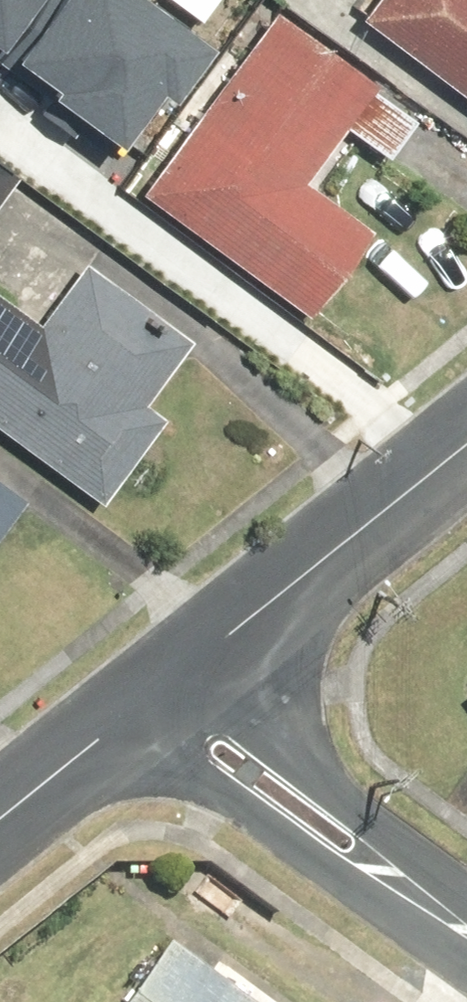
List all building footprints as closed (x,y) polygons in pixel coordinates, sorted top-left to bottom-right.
[(11,0),(0,0),(0,14),(11,0)] [(111,129),(150,78),(159,85),(202,29),(163,0),(35,0),(5,38),(37,62),(32,69),(111,129)] [(127,180),(309,314),(372,230),(306,181),(348,125),(386,153),(418,110),(270,0),(262,0),(127,180)] [(356,14),(466,101),(466,0),(367,0),(356,14)] [(197,329),(86,251),(39,318),(0,290),(0,436),(100,506),(161,419),(142,406),(197,329)] [(26,486),(0,467),(0,522),(26,486)] [(220,959),(206,977),(165,946),(122,1001),(276,1001),(220,959)]
